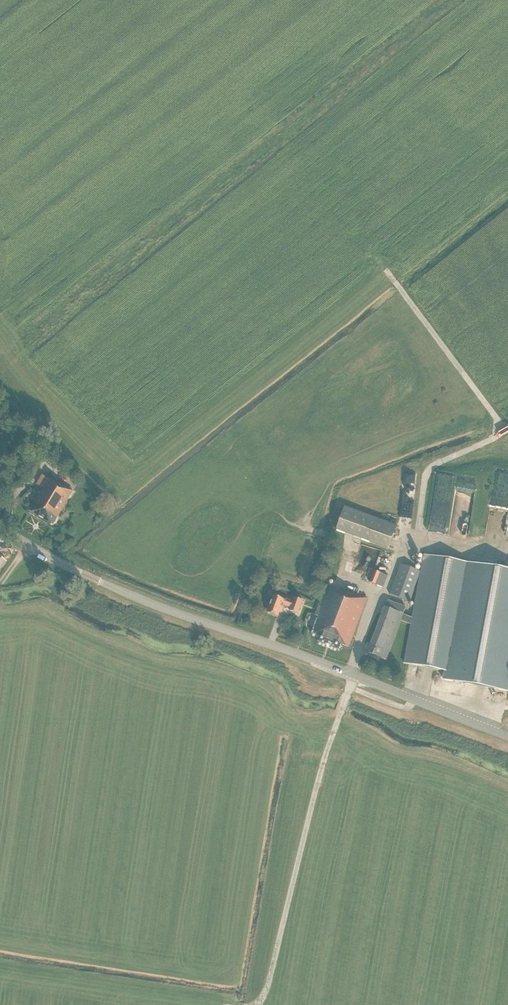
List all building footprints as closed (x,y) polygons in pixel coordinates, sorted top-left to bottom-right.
[(437,471),(429,527),(445,529),(449,500),(445,499),(446,491),(451,492),(453,473),(437,471)] [(30,511),(53,525),(73,491),(57,481),(56,483),(49,479),(30,511)] [(388,549),(396,526),(344,507),(336,530),(388,549)] [(411,624),(404,663),(445,671),(444,679),(507,691),(507,570),(424,555),(414,610),(411,624)] [(389,594),(409,602),(420,572),(401,564),(389,594)] [(369,582),(383,587),(387,575),(374,570),(369,582)] [(339,589),(327,585),(315,615),(318,616),(311,633),(320,636),(318,642),(338,650),(341,644),(349,647),(367,598),(358,595),(359,590),(355,588),(353,593),(340,588),(339,589)] [(282,610),(284,605),(291,608),(290,610),(298,613),(303,601),(294,598),(293,602),(286,599),(285,601),(273,596),(267,613),(278,617),(280,610),(282,610)] [(411,624),(414,610),(406,607),(387,600),(371,644),(368,643),(365,652),(386,660),(389,651),(401,621),(411,624)]
